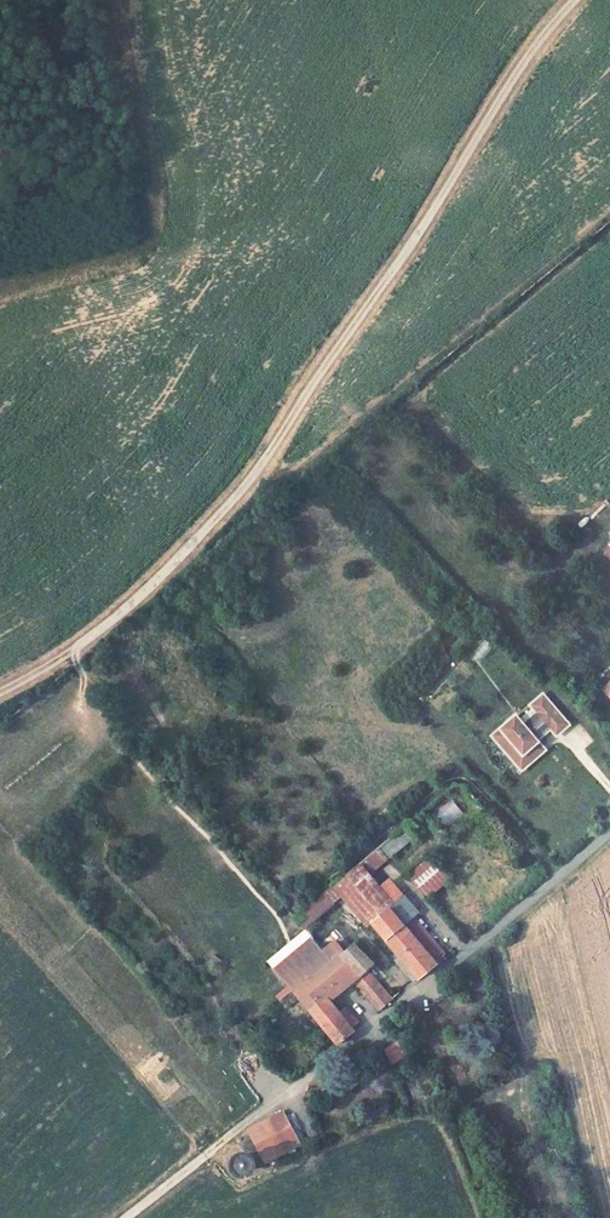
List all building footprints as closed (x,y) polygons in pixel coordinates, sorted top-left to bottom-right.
[(480,660),(493,646),(485,639),(472,653),(480,660)] [(558,737),(571,724),(543,691),(528,704),(532,709),(521,719),(516,713),(500,727),(490,735),(522,772),(547,749),(540,740),(552,729),(558,737)] [(449,826),(463,812),(451,799),(436,813),(449,826)] [(387,860),(409,841),(399,830),(378,849),(387,860)] [(429,897),(451,876),(429,854),(407,875),(429,897)] [(371,923),(389,908),(356,868),(338,883),(347,895),(371,923)] [(306,931),(347,895),(338,883),(296,919),(306,931)] [(419,979),(447,956),(412,918),(419,912),(415,907),(404,896),(389,908),(371,923),(400,957),(419,979)] [(320,943),(333,933),(325,922),(312,932),(320,943)] [(331,962),(342,954),(333,943),(323,952),(325,955),(331,962)] [(360,974),(364,979),(356,985),(363,994),(365,992),(371,988),(377,994),(370,999),(380,1010),(386,1005),(392,1001),(366,970),(373,964),(352,944),(342,954),(360,974)] [(349,984),(360,974),(342,954),(331,962),(349,984)] [(309,982),(331,962),(325,955),(301,974),(309,982)] [(413,984),(419,979),(400,957),(394,962),(413,984)] [(338,1044),(354,1031),(351,1027),(358,1021),(347,1008),(340,1014),(328,1001),(349,984),(331,962),(309,982),(295,993),(338,1044)] [(275,994),(285,1008),(297,999),(287,985),(275,994)] [(370,999),(377,994),(371,988),(365,992),(370,999)] [(382,1049),(394,1064),(411,1051),(400,1036),(382,1049)] [(292,1136),(280,1113),(263,1124),(274,1145),(292,1136)] [(258,1157),(243,1149),(235,1163),(251,1171),(258,1157)]
